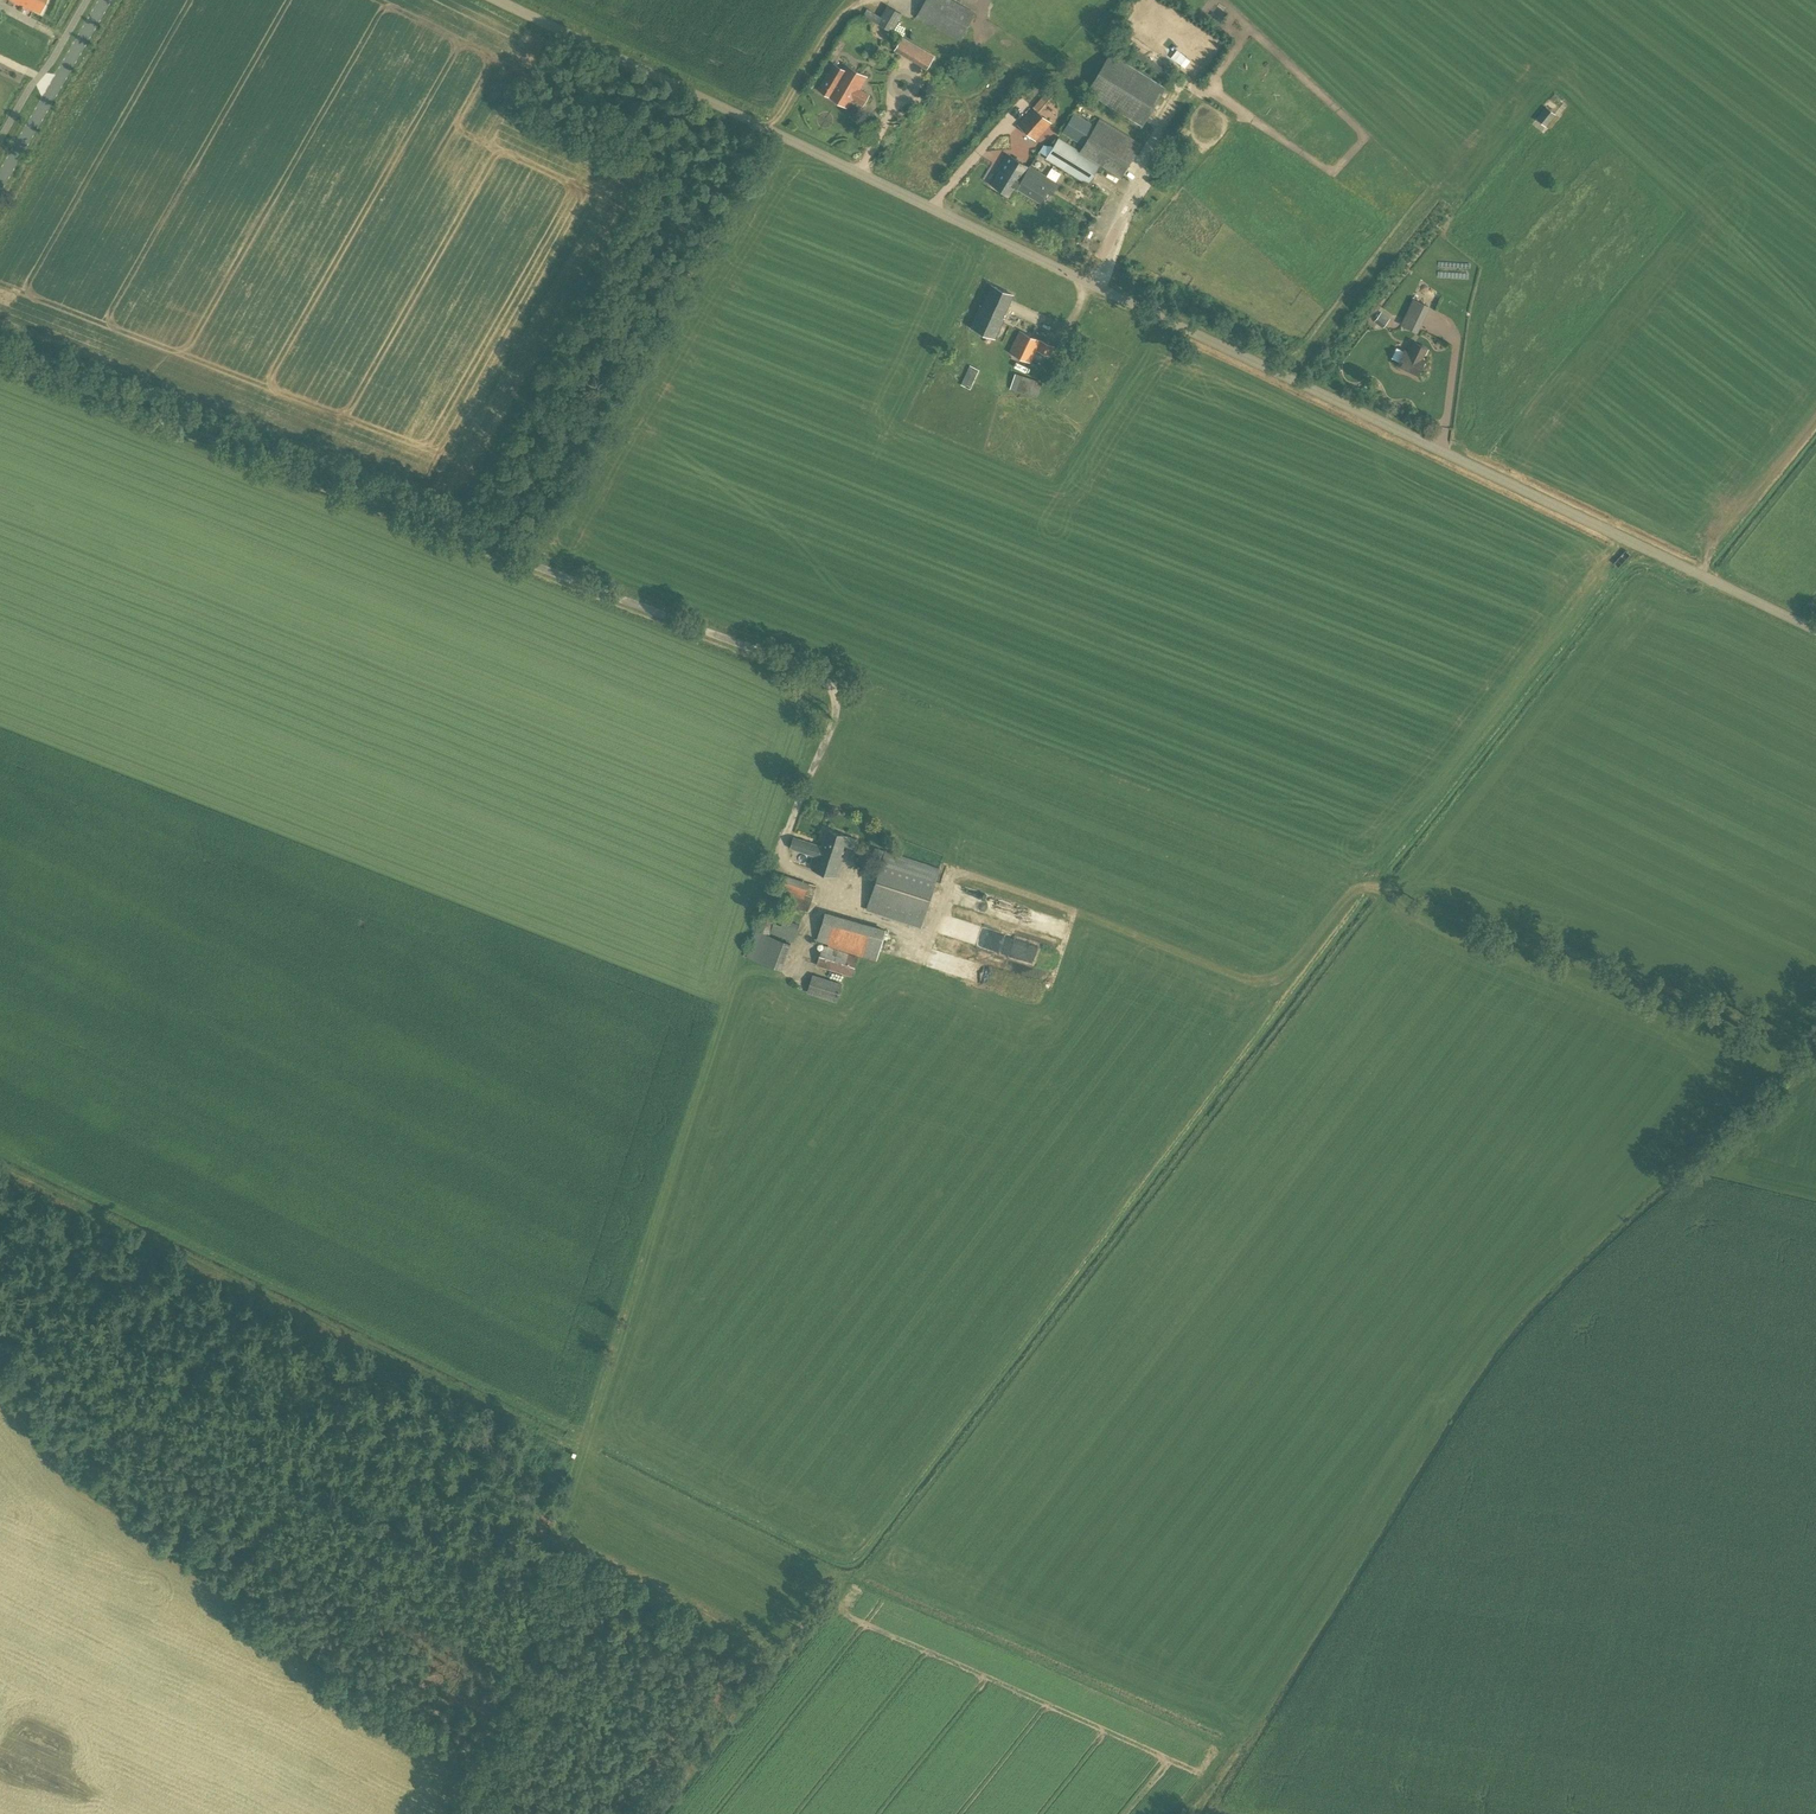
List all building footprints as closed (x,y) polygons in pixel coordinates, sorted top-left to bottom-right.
[(15,1),(41,12),(46,0),(15,0),(15,1)] [(915,17),(960,41),(975,12),(953,0),(924,0),(915,17)] [(867,8),(863,15),(891,31),(902,13),(887,4),(880,16),(867,8)] [(894,50),(926,69),(935,55),(902,36),(894,50)] [(1086,91),(1142,126),(1166,87),(1109,53),(1086,91)] [(834,62),(818,90),(846,107),(851,99),(863,105),(869,94),(859,88),(867,77),(845,63),(843,67),(834,62)] [(1031,105),(1033,107),(1017,124),(1036,141),(1052,123),(1039,112),(1055,94),(1047,87),(1031,105)] [(1552,96),(1548,106),(1557,110),(1561,99),(1552,96)] [(1536,118),(1546,126),(1555,113),(1545,106),(1536,118)] [(1121,177),(1142,143),(1100,118),(1095,125),(1074,112),(1061,132),(1083,145),(1080,151),(1059,137),(1045,158),(1088,184),(1100,164),(1121,177)] [(1014,187),(1016,189),(1029,168),(1009,156),(1000,170),(1002,171),(993,186),(1009,196),(1014,187)] [(1029,168),(1016,189),(1036,201),(1043,190),(1052,195),(1058,185),(1029,168)] [(970,327),(995,338),(1004,317),(1003,317),(1013,294),(991,284),(982,305),(980,304),(970,327)] [(1413,298),(1400,325),(1417,333),(1430,306),(1413,298)] [(1377,318),(1385,325),(1391,318),(1383,312),(1377,318)] [(1054,346),(1019,330),(1008,352),(1030,362),(1036,349),(1050,356),(1054,346)] [(1079,333),(1069,355),(1080,361),(1090,339),(1079,333)] [(1409,352),(1404,350),(1397,364),(1417,374),(1424,360),(1421,359),(1427,348),(1414,342),(1409,352)] [(961,384),(970,388),(979,369),(970,365),(961,384)] [(1005,387),(1037,397),(1041,385),(1009,374),(1005,387)] [(820,845),(793,836),(790,848),(816,857),(812,868),(836,876),(843,857),(840,856),(844,845),(854,848),(857,839),(825,829),(820,845)] [(872,854),(883,857),(866,909),(921,928),(940,868),(885,850),(875,847),(872,854)] [(816,885),(778,872),(769,898),(807,911),(816,885)] [(770,921),(777,903),(767,899),(746,957),(781,969),(790,943),(768,935),(769,933),(793,941),(798,926),(783,920),(781,925),(774,922),(774,923),(770,921)] [(816,941),(876,956),(882,930),(872,927),(873,925),(825,911),(816,941)] [(858,956),(822,945),(816,965),(851,976),(858,956)] [(806,993),(836,1002),(842,983),(812,974),(806,993)]
